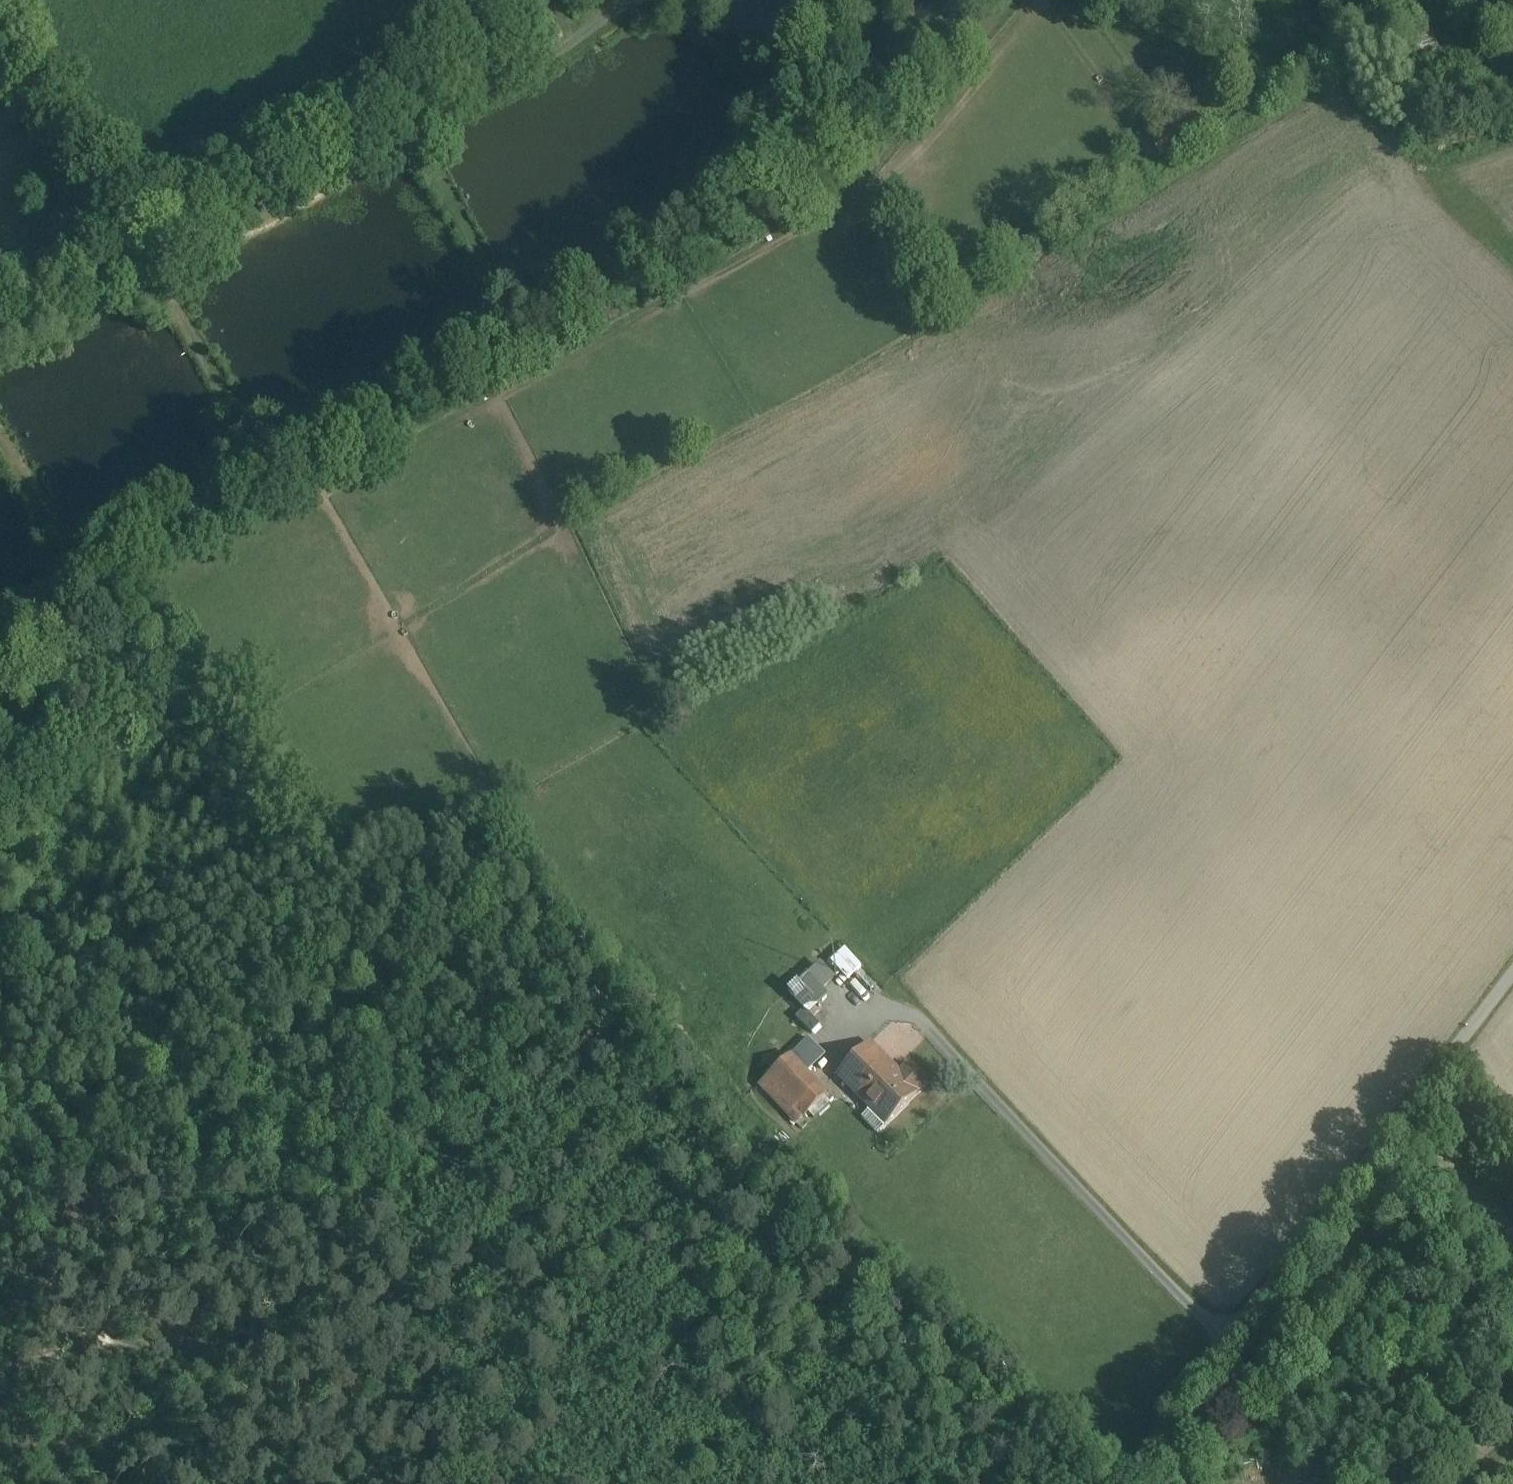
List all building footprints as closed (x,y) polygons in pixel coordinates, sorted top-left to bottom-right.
[(832,959),(849,978),(864,964),(847,946),(832,959)] [(821,1025),(804,1008),(796,1017),(813,1033),(821,1025)] [(810,1038),(791,1056),(806,1071),(825,1053),(810,1038)] [(905,1078),(870,1043),(838,1075),(887,1124),(919,1092),(905,1078)] [(806,1071),(791,1056),(760,1085),(788,1114),(795,1107),(804,1117),(828,1095),(806,1071)] [(928,1083),(914,1069),(905,1078),(919,1092),(928,1083)]
